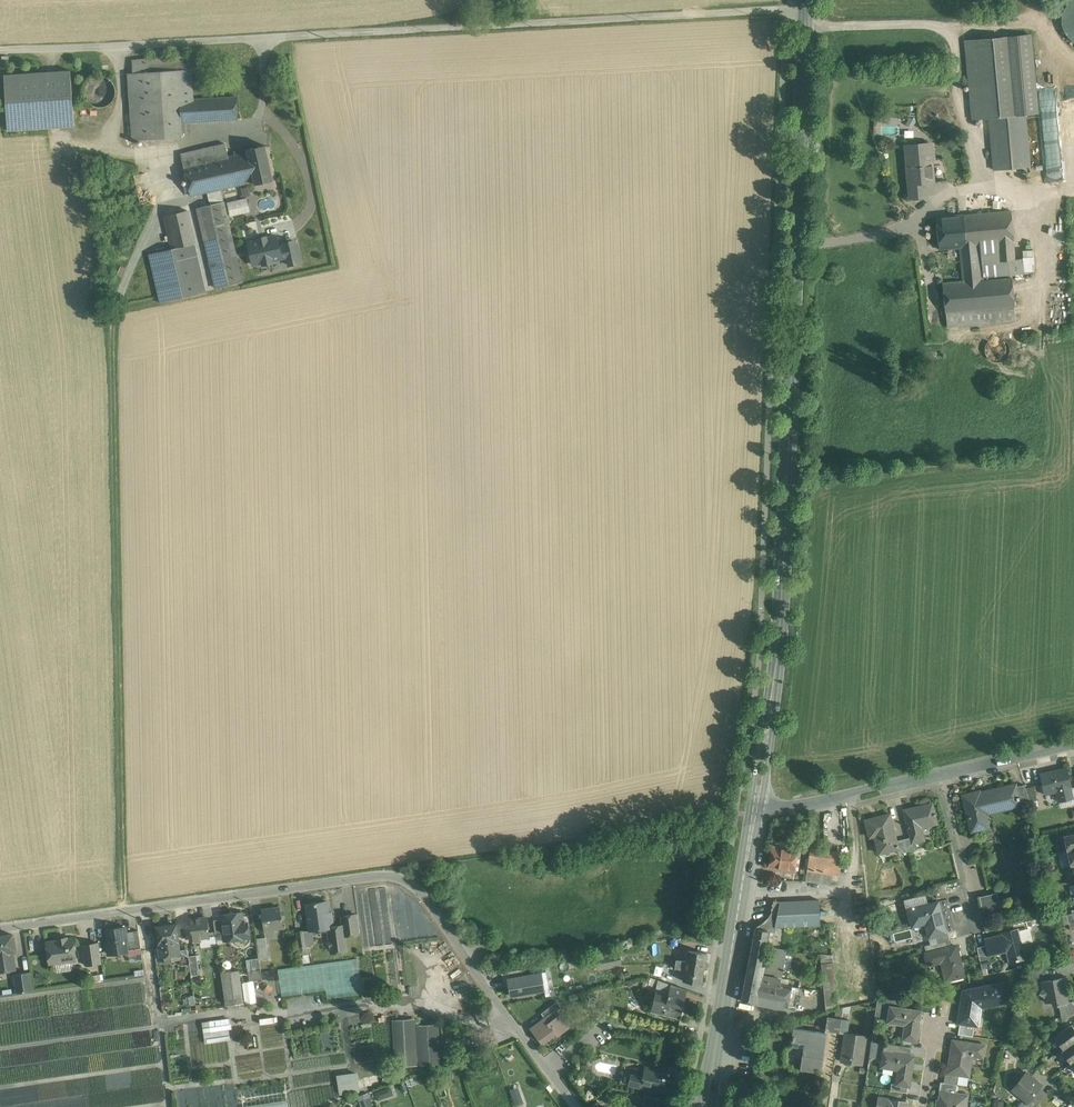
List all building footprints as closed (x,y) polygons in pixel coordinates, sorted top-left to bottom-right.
[(1066,35),(1071,40),(1073,42),(1073,0),(1069,3),(1064,8),(1062,15),(1061,22),(1063,29),(1066,35)] [(1030,34),(1005,36),(1012,115),(1025,114),(1038,112),(1030,34)] [(1005,36),(965,40),(973,119),(989,117),(1012,115),(1005,36)] [(191,56),(132,60),(133,73),(178,70),(192,69),(191,56)] [(236,96),(194,99),(192,69),(178,70),(182,132),(187,132),(186,123),(231,120),(231,122),(238,122),(237,119),(238,119),(236,96)] [(178,70),(145,72),(149,139),(182,137),(182,132),(178,70)] [(70,71),(4,75),(8,131),(74,126),(70,71)] [(133,73),(128,73),(133,147),(143,146),(143,140),(149,139),(145,72),(133,73)] [(115,97),(116,91),(115,85),(111,80),(106,77),(100,75),(94,77),(88,80),(85,85),(84,92),(85,98),(89,103),(94,106),(100,107),(106,106),(111,103),(115,97)] [(989,117),(995,170),(1030,166),(1025,114),(1012,115),(989,117)] [(225,143),(181,154),(184,166),(228,156),(225,143)] [(908,183),(910,198),(925,197),(923,183),(934,182),(933,165),(931,165),(929,143),(909,145),(909,155),(906,155),(908,171),(911,170),(912,182),(908,183)] [(265,145),(247,149),(247,152),(232,155),(238,185),(254,181),(255,184),(273,180),(265,145)] [(184,166),(191,196),(208,192),(221,189),(238,185),(232,155),(228,156),(184,166)] [(242,281),(221,189),(208,192),(210,205),(197,208),(215,288),(242,281)] [(245,199),(227,203),(230,215),(247,211),(245,199)] [(187,210),(164,216),(171,249),(194,243),(195,243),(187,210)] [(1011,211),(958,216),(960,246),(964,282),(988,279),(987,277),(1035,272),(1033,257),(1016,259),(1011,211)] [(958,216),(937,218),(940,248),(960,246),(958,216)] [(277,235),(266,238),(266,236),(258,238),(258,240),(248,242),(253,264),(262,262),(263,264),(273,262),(272,260),(287,257),(285,246),(280,248),(277,235)] [(294,240),(284,243),(287,257),(289,265),(299,262),(294,240)] [(171,249),(149,254),(160,303),(205,292),(194,243),(171,249)] [(107,249),(99,250),(102,262),(110,260),(107,249)] [(943,283),(947,327),(1016,320),(1012,277),(988,279),(964,282),(943,283)] [(1066,767),(1040,773),(1045,793),(1057,790),(1059,801),(1073,797),(1070,787),(1071,787),(1066,767)] [(979,791),(963,795),(972,830),(988,826),(985,813),(1020,804),(1016,787),(1015,784),(980,793),(979,791)] [(1024,784),(1016,787),(1020,804),(1030,801),(1025,787),(1024,784)] [(1034,785),(1025,787),(1030,801),(1037,799),(1034,785)] [(932,803),(904,810),(910,837),(913,836),(914,842),(924,839),(921,827),(937,823),(935,815),(937,814),(937,812),(935,813),(932,803)] [(890,813),(865,819),(870,837),(875,836),(879,853),(897,849),(896,841),(896,840),(890,813)] [(1064,835),(1067,850),(1073,849),(1073,833),(1064,835)] [(910,837),(903,839),(907,851),(916,849),(914,842),(913,836),(910,837)] [(896,840),(896,841),(897,849),(899,853),(907,851),(903,839),(896,840)] [(797,849),(773,845),(770,867),(794,870),(797,849)] [(842,853),(810,848),(807,869),(808,869),(832,873),(833,870),(839,871),(842,853)] [(832,873),(808,869),(806,881),(831,885),(832,873)] [(997,893),(979,897),(985,920),(1003,916),(997,893)] [(924,896),(906,901),(908,910),(927,905),(924,896)] [(819,899),(781,901),(774,900),(771,913),(766,919),(761,924),(755,927),(755,928),(768,931),(771,932),(774,932),(775,927),(820,925),(819,899)] [(311,930),(328,928),(334,927),(333,926),(331,912),(328,912),(326,900),(307,903),(310,930),(311,930)] [(927,905),(908,910),(912,927),(925,924),(929,937),(935,936),(946,933),(946,932),(941,915),(939,915),(935,904),(938,903),(938,902),(927,905)] [(280,907),(263,910),(263,909),(262,909),(265,931),(266,931),(266,930),(275,929),(275,930),(276,930),(276,928),(283,927),(284,927),(283,916),(281,916),(280,907)] [(242,912),(220,915),(221,919),(224,939),(224,941),(250,937),(248,922),(244,922),(242,912)] [(334,927),(328,928),(331,950),(334,952),(347,950),(345,935),(358,933),(356,914),(341,916),(343,925),(333,926),(334,927)] [(207,917),(190,920),(193,942),(201,941),(201,938),(210,936),(207,917)] [(221,919),(214,920),(216,940),(224,939),(221,919)] [(176,925),(157,927),(161,956),(164,956),(165,962),(172,961),(171,955),(178,953),(179,953),(179,951),(179,950),(176,925)] [(125,927),(106,929),(108,941),(107,941),(109,954),(127,951),(127,950),(125,939),(127,939),(126,932),(125,927)] [(1032,927),(1021,929),(1022,942),(1033,941),(1032,927)] [(768,931),(755,928),(750,953),(763,956),(767,938),(769,938),(771,932),(768,931)] [(138,930),(126,932),(127,939),(125,939),(127,950),(141,948),(138,930)] [(305,930),(296,932),(298,945),(307,944),(305,930)] [(1019,931),(984,939),(986,946),(988,957),(989,956),(1007,952),(1010,964),(1026,960),(1019,931)] [(946,933),(935,936),(937,943),(937,944),(950,940),(948,932),(946,932),(946,933)] [(0,936),(0,971),(15,969),(12,951),(15,950),(13,934),(0,936)] [(66,937),(58,939),(58,941),(47,942),(50,963),(76,960),(73,939),(67,940),(66,937)] [(265,937),(257,938),(259,957),(268,956),(265,937)] [(950,940),(937,944),(937,943),(925,946),(927,953),(951,947),(950,940)] [(98,943),(83,945),(85,965),(101,963),(98,943)] [(927,953),(926,953),(929,965),(932,964),(932,966),(934,966),(934,964),(942,962),(946,980),(964,976),(956,946),(951,947),(927,953)] [(986,946),(977,948),(982,970),(992,968),(989,956),(988,957),(986,946)] [(188,949),(179,951),(179,953),(178,953),(181,965),(190,964),(189,956),(188,949)] [(706,953),(688,950),(686,960),(676,958),(675,963),(704,968),(706,953)] [(763,956),(750,953),(746,976),(759,979),(760,974),(759,974),(763,956)] [(197,955),(189,956),(190,964),(191,971),(199,970),(197,955)] [(259,958),(246,960),(248,969),(248,971),(261,969),(259,958)] [(704,968),(675,963),(674,970),(681,971),(681,968),(684,969),(682,979),(701,982),(704,968)] [(834,963),(821,964),(826,1011),(838,1009),(834,963)] [(293,966),(278,968),(280,978),(294,975),(293,966)] [(1045,968),(1029,971),(1032,984),(1038,983),(1037,978),(1046,976),(1045,968)] [(261,969),(248,971),(249,981),(262,979),(261,971),(261,969)] [(239,970),(219,973),(224,1006),(244,1003),(239,970)] [(507,976),(511,996),(546,989),(542,970),(507,976)] [(30,972),(14,975),(17,993),(33,990),(30,972)] [(759,979),(746,976),(741,1000),(783,1009),(784,1008),(788,1008),(789,1005),(795,1006),(798,988),(780,984),(781,979),(762,975),(761,980),(759,979)] [(1066,977),(1042,982),(1043,988),(1040,993),(1045,997),(1046,1002),(1053,1001),(1054,1005),(1057,1004),(1057,1005),(1059,1005),(1059,1004),(1068,1003),(1065,987),(1068,986),(1066,977)] [(1004,983),(964,991),(959,1022),(960,1022),(975,1025),(978,1025),(981,1002),(993,1000),(994,1004),(1008,1001),(1004,983)] [(683,994),(656,989),(654,998),(656,999),(655,1008),(674,1012),(675,1011),(681,1012),(683,1002),(681,1002),(683,994)] [(905,997),(891,1000),(890,1006),(903,1008),(905,997)] [(891,1000),(878,998),(878,1001),(875,1018),(888,1020),(890,1006),(891,1000)] [(557,1001),(541,1013),(545,1018),(556,1009),(557,1010),(561,1007),(557,1001)] [(1059,1004),(1059,1005),(1062,1022),(1073,1014),(1073,1004),(1072,1002),(1068,1003),(1059,1004)] [(903,1008),(890,1006),(888,1020),(905,1023),(903,1039),(916,1041),(921,1011),(903,1008)] [(545,1018),(532,1028),(542,1042),(556,1032),(557,1034),(568,1025),(557,1010),(556,1009),(545,1018)] [(842,1019),(828,1017),(826,1030),(839,1033),(842,1019)] [(417,1018),(392,1019),(395,1067),(442,1064),(440,1023),(417,1024),(417,1018)] [(227,1019),(201,1023),(203,1034),(229,1031),(227,1019)] [(849,1020),(842,1019),(839,1033),(846,1034),(848,1034),(848,1033),(849,1020)] [(975,1025),(960,1022),(958,1034),(973,1036),(975,1025)] [(1054,1037),(1063,1049),(1063,1050),(1073,1042),(1073,1028),(1071,1024),(1058,1034),(1054,1037)] [(826,1033),(794,1028),(793,1040),(794,1041),(795,1040),(807,1042),(807,1046),(804,1046),(801,1069),(802,1069),(803,1067),(821,1070),(826,1033)] [(1054,1029),(1043,1037),(1047,1043),(1054,1037),(1058,1034),(1054,1029)] [(229,1031),(203,1034),(204,1045),(230,1041),(229,1031)] [(866,1036),(848,1033),(848,1034),(846,1034),(842,1061),(861,1064),(866,1036)] [(566,1040),(556,1048),(560,1053),(570,1045),(566,1040)] [(984,1045),(956,1041),(954,1053),(951,1053),(948,1072),(948,1073),(958,1075),(969,1076),(972,1055),(983,1057),(984,1045)] [(1063,1050),(1063,1049),(1061,1051),(1071,1064),(1073,1062),(1073,1061),(1073,1042),(1063,1050)] [(911,1047),(895,1045),(894,1053),(910,1055),(911,1047)] [(894,1053),(883,1051),(881,1065),(899,1068),(896,1084),(908,1086),(910,1086),(914,1056),(910,1055),(894,1053)] [(667,1072),(645,1066),(642,1076),(631,1073),(628,1084),(640,1086),(640,1087),(663,1092),(667,1072)] [(358,1072),(336,1074),(339,1096),(361,1094),(358,1072)] [(958,1075),(948,1073),(948,1072),(945,1072),(944,1082),(957,1084),(958,1075)] [(1041,1085),(1026,1072),(1012,1089),(1027,1101),(1027,1102),(1039,1088),(1041,1085)] [(957,1084),(944,1082),(943,1091),(956,1093),(957,1084)] [(908,1086),(896,1084),(891,1083),(890,1090),(907,1093),(908,1086)] [(514,1104),(524,1101),(520,1085),(510,1088),(514,1104)] [(250,1106),(296,1106),(292,1086),(247,1093),(250,1106)] [(374,1092),(377,1100),(393,1094),(391,1086),(374,1092)] [(1027,1102),(1027,1101),(1023,1106),(1034,1106),(1046,1093),(1039,1088),(1027,1102)] [(943,1091),(941,1101),(937,1100),(936,1106),(957,1106),(961,1106),(966,1106),(967,1095),(956,1093),(943,1091)] [(183,1100),(184,1106),(245,1106),(244,1093),(183,1100)] [(660,1098),(644,1094),(642,1103),(653,1106),(658,1106),(660,1098)] [(738,1098),(737,1106),(749,1106),(751,1095),(745,1094),(745,1099),(738,1098)] [(361,1106),(367,1106),(373,1105),(370,1096),(358,1100),(361,1106)] [(878,1097),(877,1106),(907,1106),(907,1101),(878,1097)]
